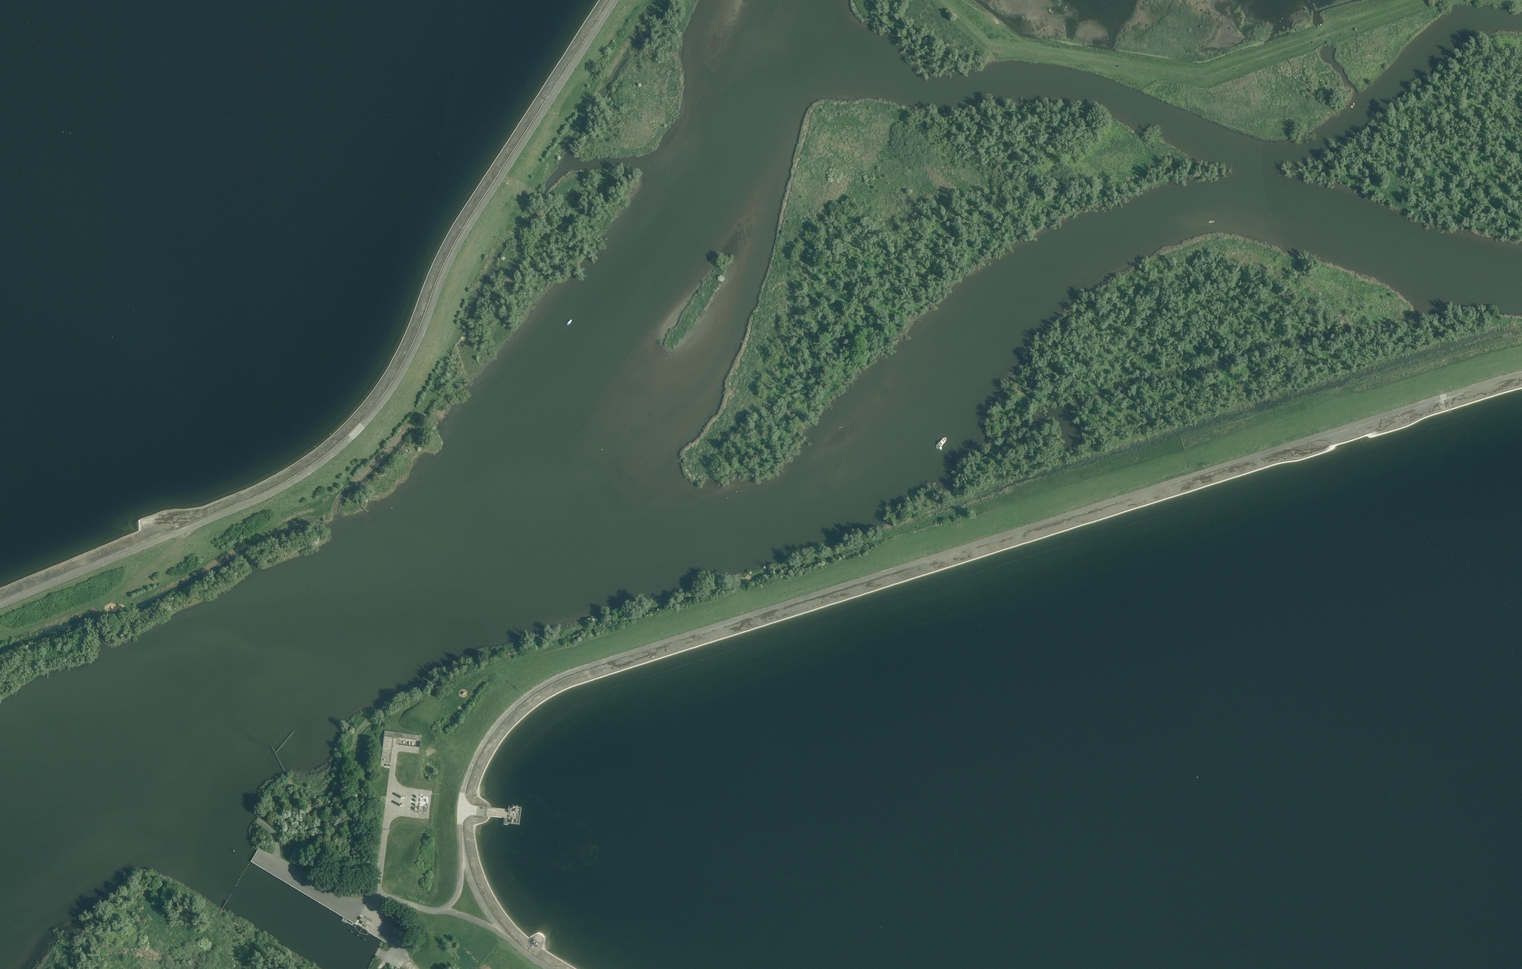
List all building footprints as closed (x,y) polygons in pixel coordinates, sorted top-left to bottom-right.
[(381,763),(390,764),(393,738),(421,741),(421,736),(385,731),(381,763)] [(362,917),(360,920),(363,922),(362,924),(367,927),(368,925),(371,927),(373,924),(362,917)]
